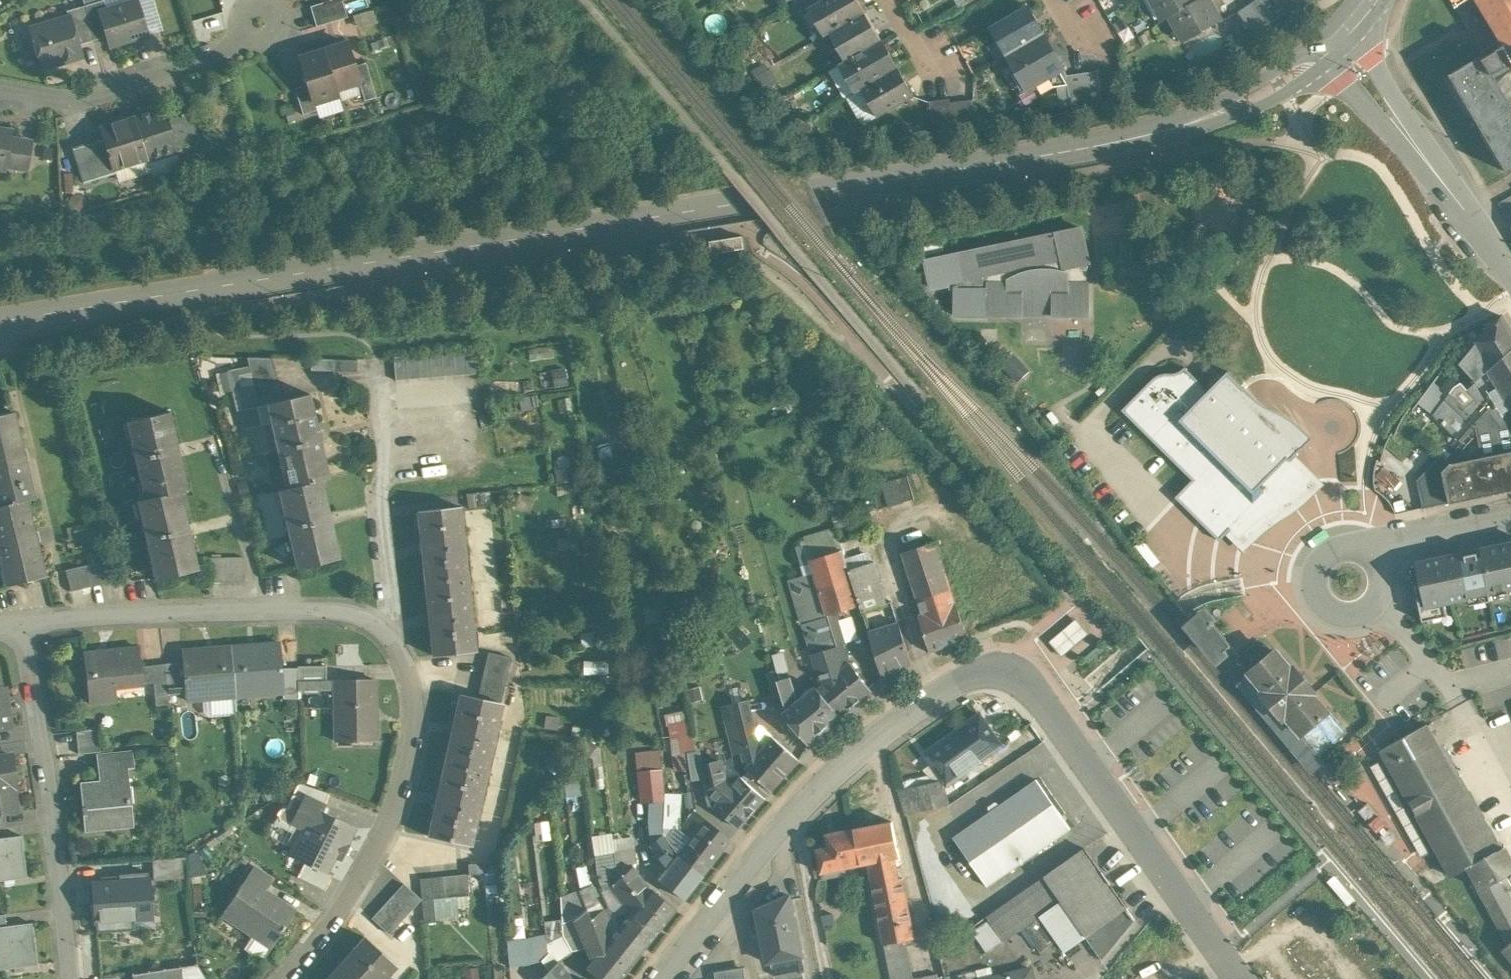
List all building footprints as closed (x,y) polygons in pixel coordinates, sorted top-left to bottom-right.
[(84,4),(95,39),(106,36),(99,11),(106,8),(104,0),(99,0),(84,4)] [(99,11),(106,36),(109,45),(147,33),(137,0),(134,0),(106,8),(99,11)] [(327,2),(326,0),(310,6),(316,26),(347,16),(342,0),(332,0),(327,2)] [(794,3),(800,14),(809,9),(808,8),(823,0),(798,0),(794,3)] [(808,8),(809,9),(824,36),(830,33),(866,12),(859,0),(823,0),(808,8)] [(1163,20),(1170,16),(1170,15),(1196,0),(1152,0),(1163,20)] [(1170,15),(1170,16),(1185,41),(1221,20),(1209,0),(1196,0),(1170,15)] [(1265,0),(1255,0),(1252,2),(1267,25),(1277,19),(1265,0)] [(1279,0),(1265,0),(1277,19),(1287,12),(1279,0)] [(1294,0),(1279,0),(1287,12),(1297,5),(1294,0)] [(1439,15),(1456,5),(1464,0),(1430,0),(1439,15)] [(1504,44),(1484,56),(1483,54),(1449,74),(1507,172),(1510,170),(1510,102),(1508,96),(1510,94),(1510,0),(1478,0),(1504,44)] [(1252,2),(1238,11),(1254,34),(1267,25),(1252,2)] [(84,4),(66,10),(69,17),(77,44),(95,39),(84,4)] [(1028,5),(991,26),(1007,53),(1044,32),(1028,5)] [(866,12),(830,33),(845,60),(846,61),(882,40),(866,12)] [(69,17),(32,29),(32,28),(31,29),(31,30),(42,64),(42,65),(42,66),(43,65),(63,59),(64,59),(73,56),(79,54),(80,54),(81,54),(80,53),(77,44),(69,17)] [(882,40),(846,61),(845,60),(840,63),(856,92),(862,89),(862,88),(898,68),(882,40)] [(346,41),(323,49),(336,89),(358,82),(359,82),(354,65),(346,41)] [(323,49),(299,56),(307,83),(313,102),(314,102),(337,95),(336,89),(323,49)] [(365,62),(354,65),(359,82),(358,82),(364,100),(376,96),(365,62)] [(898,68),(862,88),(862,89),(878,116),(914,95),(898,68)] [(307,83),(294,88),(302,114),(317,109),(314,102),(313,102),(307,83)] [(949,98),(929,101),(932,123),(940,121),(941,127),(953,126),(949,102),(950,102),(949,98)] [(950,102),(949,102),(953,126),(965,124),(961,100),(950,102)] [(161,107),(134,115),(147,156),(147,159),(159,155),(162,150),(174,147),(165,118),(161,107)] [(188,111),(165,118),(174,147),(197,140),(188,111)] [(135,118),(100,128),(103,138),(112,167),(114,166),(147,156),(135,118)] [(0,129),(0,167),(4,168),(4,165),(13,167),(17,138),(9,137),(9,134),(1,133),(2,129),(0,129)] [(31,140),(17,138),(13,167),(26,169),(31,140)] [(103,138),(73,147),(83,182),(116,172),(114,166),(112,167),(103,138)] [(1082,225),(920,259),(927,290),(953,290),(951,317),(1089,316),(1090,284),(1089,284),(1089,261),(1082,225)] [(710,262),(743,254),(737,231),(704,239),(710,262)] [(1502,316),(1488,324),(1489,327),(1468,353),(1461,365),(1471,376),(1481,367),(1486,373),(1489,370),(1510,350),(1510,331),(1502,316)] [(477,350),(394,357),(395,379),(479,372),(477,350)] [(1489,370),(1508,400),(1492,415),(1502,426),(1510,418),(1510,350),(1489,370)] [(272,357),(247,357),(249,367),(253,384),(257,405),(266,404),(265,403),(281,399),(272,357)] [(321,357),(321,368),(357,368),(357,357),(321,357)] [(253,384),(249,367),(241,368),(245,385),(253,384)] [(565,367),(552,368),(553,384),(566,382),(565,367)] [(1209,390),(1185,368),(1174,373),(1161,373),(1148,381),(1123,408),(1195,480),(1177,494),(1219,538),(1226,533),(1245,552),(1271,526),(1298,509),(1326,484),(1296,455),(1312,437),(1295,420),(1264,405),(1228,370),(1209,390)] [(281,399),(265,403),(266,404),(257,405),(253,384),(245,385),(239,387),(244,408),(240,409),(244,428),(270,422),(286,487),(321,479),(328,477),(320,440),(322,440),(320,429),(317,430),(308,393),(281,399)] [(169,410),(126,421),(144,498),(144,499),(180,490),(187,489),(180,456),(182,455),(179,443),(177,444),(169,410)] [(0,414),(0,505),(26,498),(27,499),(34,497),(14,411),(0,414)] [(1451,501),(1510,489),(1510,451),(1450,464),(1444,471),(1451,501)] [(910,473),(874,482),(880,505),(916,496),(910,473)] [(286,487),(278,489),(296,568),(339,557),(321,479),(286,487)] [(180,490),(144,499),(144,498),(136,500),(155,579),(198,568),(190,535),(192,535),(189,523),(187,523),(180,490)] [(0,505),(0,564),(5,584),(45,575),(27,499),(26,498),(0,505)] [(419,510),(427,584),(467,580),(459,506),(419,510)] [(811,559),(843,549),(838,532),(805,542),(811,559)] [(937,540),(903,551),(918,598),(952,589),(937,540)] [(1481,549),(1482,556),(1478,557),(1477,552),(1464,555),(1466,560),(1461,561),(1460,554),(1416,563),(1420,584),(1415,585),(1422,620),(1428,619),(1427,612),(1446,608),(1445,603),(1484,594),(1486,601),(1490,600),(1489,593),(1491,592),(1510,587),(1510,543),(1481,549)] [(813,653),(839,645),(829,614),(860,604),(843,549),(811,559),(811,561),(814,571),(807,573),(790,579),(813,653)] [(850,569),(872,562),(868,552),(846,558),(850,569)] [(244,557),(208,557),(208,581),(244,581),(244,557)] [(106,560),(96,562),(101,583),(111,581),(106,560)] [(811,561),(804,564),(807,573),(814,571),(811,561)] [(872,562),(850,569),(863,611),(888,603),(875,561),(872,562)] [(96,562),(86,564),(91,585),(101,583),(96,562)] [(86,564),(76,567),(81,588),(91,585),(86,564)] [(76,567),(65,569),(71,590),(81,588),(76,567)] [(427,584),(435,655),(474,650),(467,580),(427,584)] [(952,589),(918,598),(923,613),(919,614),(930,651),(968,638),(952,589)] [(1231,644),(1205,614),(1192,626),(1217,656),(1231,644)] [(899,621),(869,630),(883,676),(911,662),(899,621)] [(279,642),(231,647),(235,696),(284,692),(279,642)] [(1238,657),(1251,672),(1274,652),(1270,647),(1265,651),(1257,642),(1238,657)] [(851,662),(843,644),(839,645),(813,653),(823,686),(819,690),(840,716),(872,689),(851,662)] [(139,646),(84,652),(90,701),(117,699),(116,688),(143,685),(143,682),(141,665),(139,646)] [(231,647),(182,651),(183,660),(186,692),(186,694),(216,691),(217,698),(235,696),(231,647)] [(1274,652),(1251,672),(1266,690),(1263,692),(1284,718),(1287,715),(1308,740),(1334,718),(1313,693),(1315,692),(1293,666),(1291,668),(1276,651),(1274,652)] [(511,658),(489,653),(479,697),(502,701),(511,658)] [(183,660),(165,662),(168,693),(186,692),(183,660)] [(165,662),(141,665),(143,682),(154,681),(156,703),(169,702),(168,693),(165,662)] [(1325,761),(1318,753),(1308,740),(1287,715),(1284,718),(1263,692),(1266,690),(1251,672),(1241,681),(1315,769),(1325,761)] [(816,687),(799,701),(792,676),(778,680),(787,710),(783,713),(808,743),(840,716),(819,690),(816,687)] [(372,679),(342,679),(342,720),(337,720),(337,740),(376,740),(376,719),(373,719),(372,679)] [(0,688),(0,728),(8,727),(3,688),(0,688)] [(463,693),(447,764),(486,773),(502,701),(479,697),(463,693)] [(749,699),(723,705),(729,732),(754,724),(749,699)] [(980,714),(926,752),(948,783),(1002,745),(980,714)] [(1345,731),(1334,718),(1308,740),(1318,753),(1345,731)] [(754,724),(729,732),(734,755),(743,753),(746,766),(763,747),(759,744),(754,724)] [(1496,849),(1426,724),(1381,749),(1452,876),(1469,866),(1468,865),(1496,849)] [(99,729),(77,731),(79,753),(101,751),(99,729)] [(763,747),(746,766),(772,790),(799,759),(774,736),(763,747)] [(637,800),(664,799),(662,747),(635,749),(637,800)] [(131,750),(100,754),(101,770),(127,767),(133,766),(131,750)] [(13,787),(16,786),(12,755),(0,756),(0,788),(13,787)] [(765,798),(741,776),(733,785),(725,778),(721,761),(701,765),(707,789),(705,790),(708,804),(713,809),(716,807),(739,828),(765,798)] [(447,764),(432,836),(471,844),(486,773),(447,764)] [(127,767),(101,770),(103,788),(83,790),(85,805),(82,806),(83,815),(86,815),(87,829),(133,824),(127,767)] [(566,779),(567,793),(581,792),(580,778),(566,779)] [(1037,778),(953,836),(987,886),(1071,827),(1037,778)] [(939,780),(899,790),(906,814),(947,804),(942,786),(941,786),(939,780)] [(329,792),(299,782),(298,784),(293,793),(325,805),(329,792)] [(13,787),(0,788),(0,813),(3,813),(16,811),(13,787)] [(325,805),(293,793),(287,806),(280,808),(277,814),(279,821),(285,824),(293,821),(304,827),(314,831),(322,812),(325,805)] [(1375,811),(1367,803),(1359,810),(1366,818),(1368,817),(1372,813),(1375,811)] [(695,811),(680,830),(691,838),(706,819),(695,811)] [(353,827),(322,812),(314,831),(304,827),(292,850),(307,857),(305,861),(325,871),(326,870),(335,853),(341,856),(346,844),(345,844),(353,827)] [(1378,815),(1376,817),(1372,820),(1369,822),(1377,832),(1380,830),(1384,826),(1386,824),(1378,815)] [(731,839),(706,819),(691,838),(677,856),(702,875),(731,839)] [(892,821),(854,829),(861,863),(869,862),(885,943),(904,939),(915,937),(903,877),(899,878),(895,857),(900,856),(892,821)] [(1397,837),(1389,828),(1387,830),(1383,834),(1381,836),(1389,844),(1397,837)] [(854,829),(827,834),(829,843),(817,845),(824,878),(847,874),(845,867),(861,863),(854,829)] [(27,877),(21,835),(0,838),(0,880),(27,877)] [(677,856),(662,835),(652,842),(652,847),(667,868),(677,856)] [(1468,865),(1469,866),(1481,888),(1499,879),(1510,872),(1510,857),(1504,846),(1497,850),(1496,849),(1468,865)] [(1127,907),(1084,847),(1083,849),(1046,876),(1045,875),(1044,876),(1060,900),(1086,936),(1127,907)] [(182,856),(153,859),(154,875),(183,872),(182,856)] [(702,875),(677,856),(667,868),(659,878),(684,898),(702,875)] [(325,871),(305,861),(297,877),(325,890),(333,874),(326,870),(325,871)] [(483,861),(467,863),(468,873),(484,871),(483,861)] [(649,887),(631,864),(620,875),(639,900),(649,887)] [(272,879),(254,866),(246,878),(265,891),(265,890),(272,879)] [(148,872),(120,874),(121,881),(94,883),(98,931),(100,931),(99,929),(112,928),(113,933),(116,932),(116,928),(133,927),(133,929),(135,929),(134,917),(152,916),(148,872)] [(467,873),(431,877),(434,899),(469,895),(467,873)] [(659,926),(634,906),(639,900),(620,875),(610,885),(619,898),(625,905),(620,912),(625,919),(616,930),(641,950),(644,945),(659,926)] [(1044,876),(988,915),(1004,939),(1060,900),(1044,876)] [(431,877),(419,878),(424,922),(436,921),(434,899),(431,877)] [(265,891),(246,878),(222,914),(271,947),(295,910),(265,890),(265,891)] [(1499,879),(1481,888),(1479,889),(1509,943),(1510,941),(1510,901),(1499,879)] [(404,884),(373,918),(388,932),(420,899),(404,884)] [(597,901),(590,885),(579,888),(590,918),(602,908),(597,901)] [(675,907),(649,887),(639,900),(634,906),(659,926),(675,907)] [(790,895),(757,910),(768,962),(802,954),(790,895)] [(1127,907),(1086,936),(1102,959),(1135,919),(1127,907)] [(602,908),(590,918),(601,948),(612,935),(602,908)] [(601,948),(590,918),(578,927),(592,960),(601,948)] [(0,925),(0,968),(37,963),(32,921),(6,924),(0,925)] [(641,950),(616,930),(612,935),(601,948),(627,968),(641,950)] [(367,937),(329,978),(383,978),(397,964),(367,937)] [(885,943),(892,978),(939,978),(938,973),(914,977),(909,952),(908,952),(906,942),(905,942),(904,939),(885,943)] [(1509,943),(1503,948),(1510,958),(1510,941),(1509,943)] [(601,948),(592,960),(586,968),(600,978),(618,978),(627,968),(601,948)] [(557,961),(548,970),(556,978),(573,978),(557,961)] [(726,969),(727,978),(747,978),(746,971),(740,966),(726,969)] [(984,978),(1034,978),(1031,968),(984,978)] [(132,975),(133,978),(165,978),(164,970),(132,975)] [(548,970),(540,978),(556,978),(548,970)]
